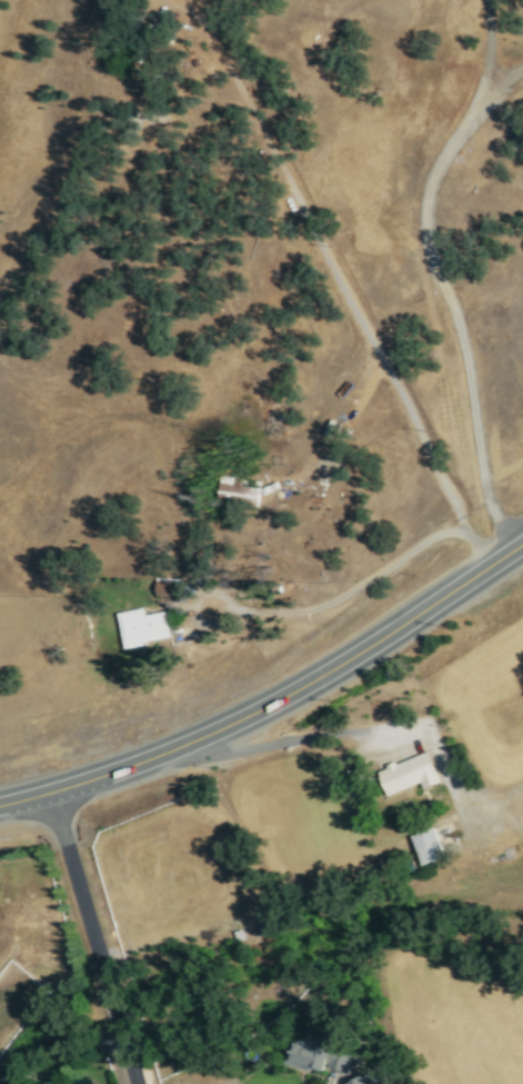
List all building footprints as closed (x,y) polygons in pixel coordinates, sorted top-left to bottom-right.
[(221,481),(219,499),(259,505),(261,487),(221,481)] [(157,578),(155,594),(181,595),(181,579),(157,578)] [(118,611),(125,647),(144,644),(144,642),(171,636),(165,609),(145,614),(143,606),(118,611)] [(380,768),(431,748),(443,780),(425,787),(423,780),(390,794),(380,768)] [(414,835),(425,865),(447,857),(436,827),(414,835)] [(291,1060),(325,1072),(328,1066),(348,1073),(353,1056),(299,1037),(291,1060)] [(349,1083),(383,1083),(375,1070),(349,1083)]
